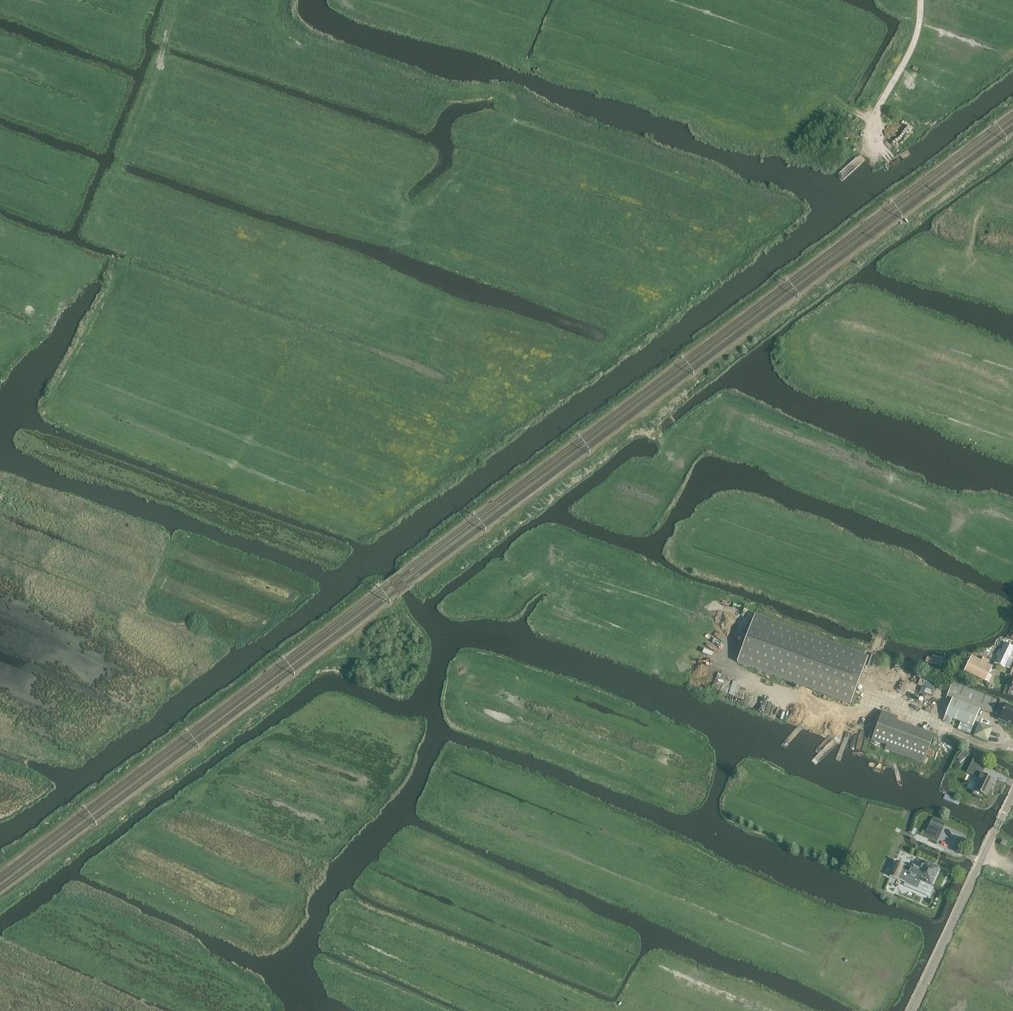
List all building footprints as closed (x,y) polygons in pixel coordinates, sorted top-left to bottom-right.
[(754,615),(736,663),(850,705),(868,657),(754,615)] [(995,663),(1004,668),(1012,650),(1012,647),(1005,643),(995,663)] [(926,661),(940,666),(943,658),(928,653),(926,661)] [(987,665),(989,660),(983,657),(980,662),(972,657),(965,670),(985,680),(992,667),(987,665)] [(925,680),(922,685),(933,690),(935,684),(925,680)] [(951,698),(945,716),(961,723),(959,728),(963,730),(969,732),(971,727),(973,727),(979,710),(987,713),(988,712),(992,714),(997,700),(957,684),(952,682),(952,683),(947,696),(951,698)] [(994,713),(1001,716),(999,719),(1012,726),(1012,708),(1007,705),(1008,703),(1007,703),(1001,700),(994,713)] [(928,750),(934,735),(896,721),(898,717),(882,711),(872,739),(887,745),(885,749),(923,763),(926,756),(928,750)] [(990,740),(993,726),(978,722),(975,737),(990,740)] [(980,778),(974,790),(972,794),(983,800),(985,796),(986,796),(994,780),(982,774),(986,766),(973,760),(967,772),(980,778)] [(925,837),(938,843),(944,828),(931,822),(925,837)] [(912,868),(911,871),(903,868),(905,865),(896,861),(889,876),(898,880),(899,877),(907,880),(905,883),(917,888),(921,881),(931,885),(939,868),(924,861),(919,871),(912,868)]
